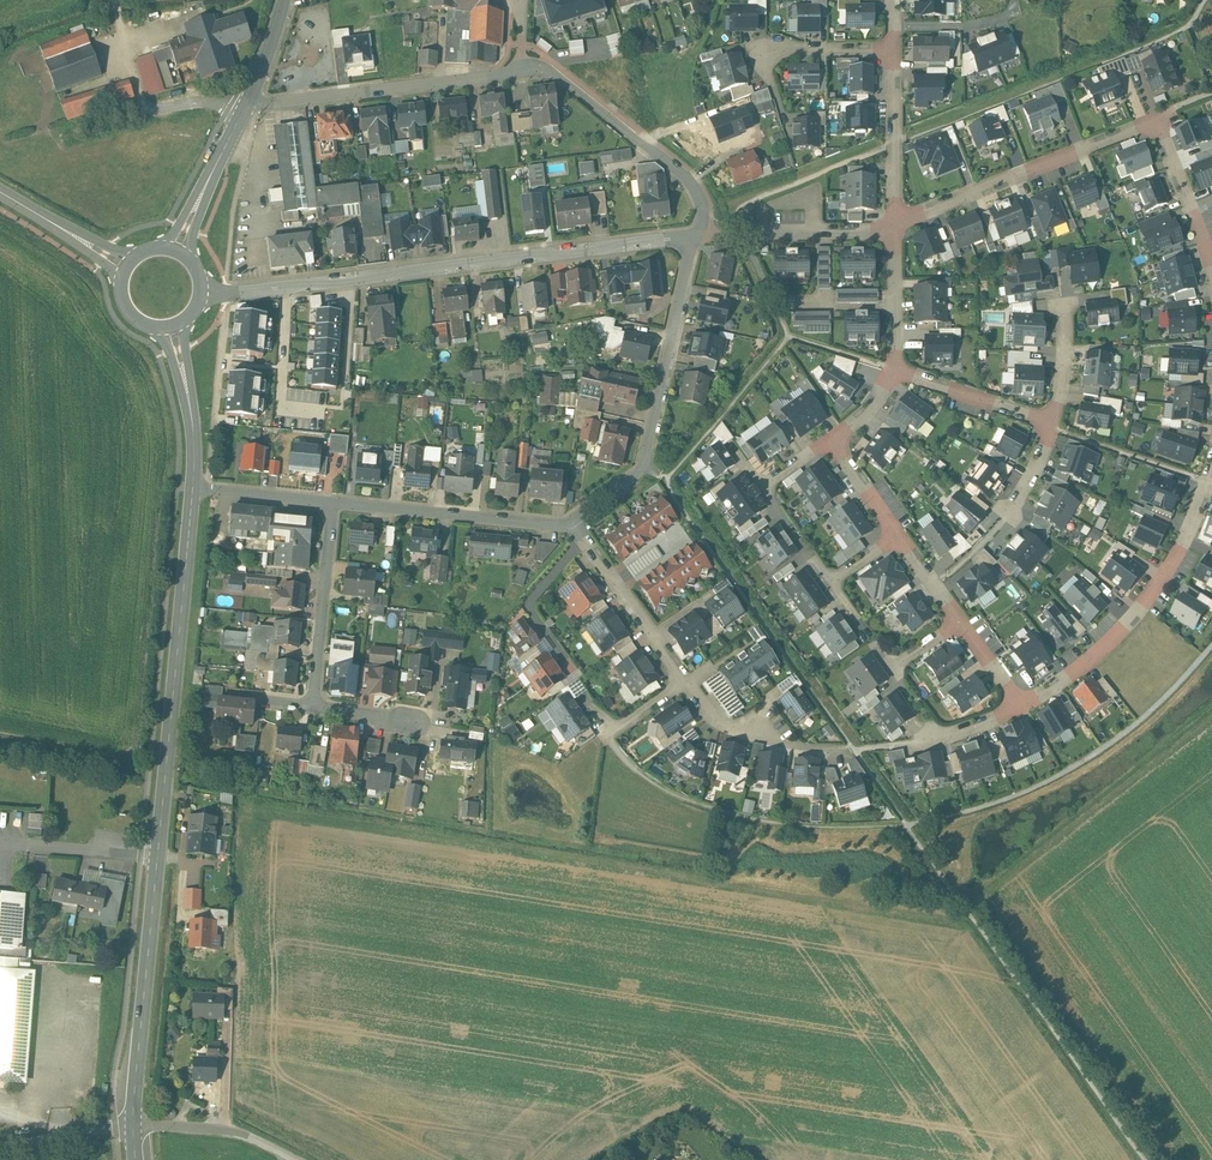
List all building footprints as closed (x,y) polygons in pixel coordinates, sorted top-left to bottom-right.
[(431,9),(449,11),(454,11),(454,0),(432,0),(431,9)] [(454,11),(472,12),(471,25),(469,62),(484,63),(485,45),(501,46),(503,12),(487,11),(488,0),(454,0),(454,11)] [(540,2),(550,31),(606,14),(602,0),(547,0),(540,2)] [(620,9),(634,5),(632,0),(617,0),(620,9)] [(748,7),(755,7),(755,15),(757,15),(757,16),(766,16),(766,0),(748,0),(748,7)] [(818,17),(827,18),(827,0),(812,0),(812,7),(818,7),(818,17)] [(860,7),(860,0),(838,0),(838,11),(846,11),(846,7),(860,7)] [(920,5),(916,5),(915,5),(915,6),(915,13),(915,14),(916,14),(922,14),(922,15),(922,16),(923,16),(943,16),(944,16),(944,15),(943,15),(943,3),(952,2),(952,3),(953,3),(953,2),(953,0),(920,0),(920,5)] [(755,7),(748,7),(730,7),(730,31),(757,31),(757,16),(757,15),(755,15),(755,7)] [(818,7),(812,7),(794,7),(794,19),(798,19),(798,33),(819,33),(818,17),(818,7)] [(846,7),(846,11),(847,28),(873,28),(873,7),(860,7),(846,7)] [(454,11),(449,11),(448,24),(471,25),(472,12),(454,11)] [(217,15),(184,26),(187,35),(188,37),(195,60),(202,79),(235,69),(227,46),(220,23),(217,15)] [(243,16),(220,23),(227,46),(235,43),(234,42),(249,37),(249,38),(250,38),(243,16)] [(114,23),(95,28),(98,37),(116,32),(114,23)] [(471,25),(448,24),(446,64),(468,65),(469,62),(471,25)] [(85,30),(40,47),(45,61),(90,44),(85,30)] [(343,40),(350,39),(348,30),(332,32),(334,48),(343,47),(343,40)] [(619,32),(606,36),(611,56),(625,52),(619,32)] [(1002,34),(986,41),(996,66),(1000,64),(1012,59),(1002,34)] [(160,52),(135,61),(147,97),(183,85),(176,66),(195,60),(188,37),(168,44),(170,49),(160,52)] [(370,62),(367,37),(350,39),(343,40),(343,47),(346,65),(370,62)] [(672,46),(685,43),(684,37),(671,39),(672,46)] [(569,41),(570,54),(584,53),(583,40),(569,41)] [(947,40),(914,40),(914,61),(947,61),(947,40)] [(986,41),(969,47),(979,72),(996,66),(986,41)] [(90,44),(45,61),(56,92),(102,76),(90,44)] [(168,44),(158,47),(160,52),(170,49),(168,44)] [(721,50),(700,55),(702,62),(723,57),(721,50)] [(1151,50),(1125,61),(1130,74),(1130,75),(1144,69),(1142,63),(1155,58),(1151,50)] [(436,52),(420,52),(419,66),(435,67),(436,52)] [(713,61),(717,78),(745,70),(743,62),(741,63),(739,54),(713,61)] [(1155,58),(1142,63),(1144,69),(1146,73),(1145,74),(1148,81),(1149,81),(1153,91),(1165,87),(1166,91),(1180,86),(1167,54),(1155,58)] [(1124,58),(1097,69),(1100,76),(1111,72),(1115,81),(1118,79),(1130,74),(1125,61),(1124,58)] [(858,59),(836,60),(836,71),(849,71),(849,67),(858,67),(858,59)] [(818,67),(788,67),(788,89),(818,89),(818,67)] [(858,67),(849,67),(849,71),(849,96),(873,95),(873,67),(858,67)] [(747,78),(745,70),(717,78),(721,91),(730,89),(747,84),(746,78),(747,78)] [(1100,76),(1083,84),(1086,93),(1088,93),(1091,99),(1092,98),(1096,108),(1098,107),(1099,110),(1106,107),(1105,104),(1112,101),(1114,104),(1121,102),(1120,99),(1121,98),(1118,88),(1115,81),(1111,72),(1100,76)] [(943,78),(914,78),(914,93),(915,93),(916,107),(927,107),(927,101),(941,101),(941,93),(943,92),(943,78)] [(131,81),(104,89),(110,107),(137,99),(131,81)] [(748,87),(747,84),(730,89),(734,101),(751,94),(754,93),(752,86),(748,87)] [(1060,84),(1035,94),(1038,102),(1050,98),(1052,103),(1056,101),(1057,104),(1066,101),(1060,84)] [(553,86),(528,90),(531,113),(555,110),(556,110),(553,86)] [(754,93),(751,94),(755,106),(771,101),(767,88),(754,93)] [(104,89),(61,103),(67,120),(110,107),(104,89)] [(502,93),(479,97),(481,118),(492,116),(505,115),(502,93)] [(464,98),(438,102),(440,121),(456,118),(458,135),(469,134),(464,98)] [(1038,102),(1023,108),(1033,132),(1040,129),(1042,134),(1044,133),(1043,133),(1052,129),(1052,130),(1053,130),(1051,125),(1059,122),(1052,103),(1050,98),(1038,102)] [(1016,100),(1008,104),(1011,110),(1019,106),(1016,100)] [(771,101),(755,106),(757,113),(774,108),(771,101)] [(1112,101),(1105,104),(1106,107),(1108,111),(1115,108),(1114,104),(1112,101)] [(862,103),(840,103),(840,111),(847,111),(847,110),(862,110),(862,103)] [(423,104),(398,107),(400,129),(408,128),(421,126),(426,126),(426,125),(423,104)] [(996,118),(999,125),(1009,121),(1003,106),(984,114),(988,122),(996,118)] [(743,107),(711,119),(721,147),(740,139),(753,134),(743,107)] [(384,109),(360,113),(363,132),(369,132),(387,129),(384,109)] [(555,110),(531,113),(532,118),(537,118),(538,116),(541,115),(543,128),(545,128),(558,126),(555,110)] [(862,110),(847,110),(847,111),(847,130),(855,130),(855,132),(865,132),(865,130),(873,130),(873,110),(862,110)] [(531,113),(511,116),(513,133),(533,130),(532,118),(531,113)] [(804,113),(804,121),(818,121),(818,125),(826,126),(825,113),(804,113)] [(327,116),(325,117),(317,118),(318,125),(314,125),(316,137),(320,137),(321,142),(321,143),(335,141),(344,140),(344,143),(352,142),(351,139),(352,139),(349,119),(343,120),(342,116),(334,116),(332,115),(327,116)] [(505,115),(492,116),(494,135),(507,134),(505,116),(505,115)] [(538,116),(537,118),(532,118),(533,130),(543,128),(541,115),(538,116)] [(996,118),(988,122),(981,124),(981,123),(969,128),(978,149),(988,145),(988,146),(1004,140),(999,125),(996,118)] [(818,147),(818,125),(818,121),(804,121),(795,121),(794,126),(792,126),(792,137),(795,137),(795,147),(818,147)] [(1210,141),(1209,138),(1202,121),(1176,131),(1185,151),(1199,145),(1210,141)] [(307,125),(277,128),(285,190),(286,201),(288,213),(318,209),(312,165),(310,144),(307,125)] [(410,142),(423,140),(421,126),(408,128),(410,142)] [(945,136),(948,143),(949,142),(950,143),(957,140),(952,127),(943,130),(945,136)] [(387,129),(369,132),(371,146),(389,143),(387,129)] [(1040,129),(1033,132),(1036,141),(1044,139),(1040,129)] [(469,134),(458,135),(460,149),(471,148),(469,134)] [(757,142),(753,134),(740,139),(743,148),(757,142)] [(948,143),(945,136),(916,147),(921,160),(926,157),(931,159),(937,175),(957,167),(948,143)] [(1199,145),(1202,153),(1211,149),(1211,137),(1209,138),(1210,141),(1199,145)] [(1146,152),(1147,153),(1149,152),(1145,141),(1136,145),(1134,140),(1121,145),(1124,152),(1140,146),(1143,145),(1146,152)] [(335,141),(321,143),(321,142),(317,142),(319,161),(320,161),(328,160),(328,159),(333,158),(336,154),(335,141)] [(408,141),(394,142),(395,154),(409,153),(408,141)] [(317,142),(310,144),(312,165),(320,164),(320,161),(319,161),(317,142)] [(1130,173),(1150,165),(1151,165),(1147,153),(1146,152),(1143,145),(1140,146),(1124,152),(1116,155),(1120,167),(1123,166),(1127,175),(1130,173)] [(366,147),(356,148),(358,163),(368,162),(366,147)] [(1195,155),(1199,164),(1211,159),(1211,149),(1202,153),(1195,155)] [(629,150),(600,154),(601,164),(631,160),(629,150)] [(753,152),(727,162),(736,185),(762,175),(753,152)] [(1193,167),(1196,175),(1194,175),(1197,182),(1199,182),(1202,190),(1211,186),(1211,159),(1199,164),(1193,167)] [(579,175),(595,173),(594,161),(578,162),(579,175)] [(654,163),(636,165),(638,180),(646,179),(646,178),(664,176),(664,175),(663,170),(654,163)] [(543,164),(528,166),(531,188),(546,186),(543,164)] [(1134,183),(1144,179),(1154,175),(1150,165),(1130,173),(1131,176),(1134,183)] [(1123,166),(1120,167),(1116,168),(1121,180),(1131,176),(1130,173),(1127,175),(1123,166)] [(494,170),(483,172),(484,181),(489,219),(500,218),(494,170)] [(423,175),(423,186),(441,185),(440,174),(423,175)] [(664,176),(646,178),(646,179),(648,196),(666,194),(664,176)] [(847,177),(847,193),(874,194),(874,177),(847,177)] [(1077,210),(1095,202),(1098,201),(1094,191),(1089,177),(1067,185),(1077,210)] [(646,179),(638,180),(641,198),(648,196),(646,179)] [(1137,189),(1147,185),(1144,179),(1134,183),(1124,187),(1127,193),(1137,189)] [(484,181),(476,182),(481,220),(489,219),(484,181)] [(1147,185),(1137,189),(1146,212),(1167,204),(1158,181),(1147,185)] [(378,185),(358,188),(359,194),(365,238),(384,235),(383,224),(381,213),(378,186),(378,185)] [(1101,188),(1094,191),(1098,201),(1095,202),(1099,212),(1109,208),(1101,188)] [(285,190),(279,191),(277,193),(278,200),(280,202),(286,201),(285,190)] [(1046,232),(1066,224),(1067,224),(1066,222),(1054,191),(1031,199),(1038,217),(1044,233),(1046,232)] [(604,192),(589,194),(590,201),(587,201),(589,216),(607,214),(604,192)] [(874,211),(874,194),(847,193),(847,210),(874,211)] [(641,198),(639,198),(642,220),(670,216),(667,194),(666,194),(641,198)] [(539,196),(521,199),(526,234),(544,232),(539,196)] [(587,201),(555,205),(558,231),(560,230),(559,227),(572,226),(572,229),(573,229),(573,227),(586,226),(585,217),(589,216),(587,201)] [(1012,232),(1025,227),(1023,221),(1015,202),(1003,207),(1012,232)] [(990,212),(997,231),(999,237),(1012,232),(1003,207),(990,212)] [(1166,213),(1146,221),(1146,222),(1150,230),(1170,222),(1166,213)] [(971,244),(984,239),(982,233),(974,214),(961,219),(971,244)] [(446,216),(438,217),(438,220),(439,220),(441,238),(448,237),(446,216)] [(1048,236),(1046,232),(1044,233),(1038,217),(1030,220),(1038,240),(1048,236)] [(476,219),(453,222),(456,242),(466,241),(467,242),(479,240),(476,219)] [(948,224),(956,243),(958,249),(971,244),(961,219),(948,224)] [(438,220),(420,222),(421,228),(415,228),(417,244),(423,243),(423,248),(442,245),(441,238),(439,220),(438,220)] [(1073,220),(1066,222),(1067,224),(1066,224),(1069,232),(1077,229),(1073,220)] [(1150,230),(1142,233),(1150,254),(1182,242),(1174,221),(1150,230)] [(1146,222),(1139,225),(1142,233),(1150,230),(1146,222)] [(390,223),(383,224),(384,235),(385,245),(392,244),(390,226),(391,226),(390,223)] [(391,226),(390,226),(392,244),(393,251),(412,249),(412,245),(417,244),(415,228),(410,229),(409,224),(391,226)] [(934,227),(911,236),(921,263),(944,255),(934,227)] [(354,230),(331,232),(333,250),(334,259),(357,256),(354,230)] [(988,231),(982,233),(984,239),(990,253),(996,251),(988,231)] [(311,235),(269,240),(272,269),(305,265),(304,253),(313,252),(311,235)] [(730,243),(715,245),(712,255),(728,258),(731,245),(730,243)] [(961,257),(958,249),(956,243),(949,246),(954,260),(961,257)] [(830,248),(817,248),(817,290),(830,290),(830,248)] [(786,253),(774,253),(774,281),(809,280),(809,253),(797,253),(797,250),(786,250),(786,253)] [(851,252),(840,252),(840,280),(875,280),(874,252),(863,252),(863,250),(851,250),(851,252)] [(1056,250),(1041,252),(1044,270),(1058,268),(1056,250)] [(313,252),(304,253),(305,265),(314,264),(313,252)] [(1024,262),(1036,260),(1035,253),(1023,255),(1024,262)] [(1094,253),(1070,256),(1073,281),(1097,278),(1094,253)] [(712,255),(706,281),(727,285),(733,259),(712,255)] [(1187,258),(1173,262),(1174,262),(1160,266),(1161,271),(1155,272),(1157,281),(1191,272),(1187,258)] [(1020,295),(1032,293),(1053,290),(1051,278),(1039,280),(1037,260),(1036,260),(1024,262),(1015,263),(1016,271),(1018,277),(1007,279),(1004,279),(1006,297),(1007,297),(1020,295)] [(658,263),(630,267),(632,283),(633,283),(633,282),(640,281),(641,287),(642,296),(647,296),(647,299),(646,299),(661,297),(660,285),(661,285),(658,263)] [(607,270),(607,272),(610,293),(610,295),(623,294),(622,285),(632,283),(630,267),(607,270)] [(588,272),(566,275),(566,276),(568,291),(569,306),(582,305),(581,295),(591,293),(588,272)] [(603,294),(610,293),(607,272),(600,272),(603,294)] [(1191,272),(1157,281),(1160,291),(1166,289),(1168,296),(1173,295),(1193,290),(1196,289),(1191,272)] [(566,276),(550,277),(552,299),(562,298),(562,292),(568,291),(566,276)] [(502,283),(481,286),(484,306),(485,306),(503,303),(504,303),(502,283)] [(543,285),(522,288),(525,312),(546,310),(543,285)] [(936,287),(915,287),(915,299),(945,299),(945,287),(936,287)] [(465,289),(455,290),(455,289),(454,289),(443,291),(445,313),(449,313),(463,311),(468,310),(465,289)] [(1115,301),(1116,307),(1127,306),(1125,289),(1109,291),(1111,302),(1115,301)] [(878,290),(836,291),(836,304),(878,304),(878,290)] [(1193,290),(1173,295),(1175,302),(1186,300),(1196,298),(1193,290)] [(785,308),(794,308),(794,293),(785,293),(785,308)] [(1020,295),(1021,303),(1031,302),(1033,302),(1032,293),(1020,295)] [(735,302),(703,295),(699,314),(731,320),(735,302)] [(1021,303),(1020,295),(1007,297),(1008,305),(1010,305),(1021,303)] [(391,297),(368,300),(373,341),(396,338),(391,297)] [(344,300),(319,298),(318,315),(343,317),(344,300)] [(644,298),(625,301),(626,314),(644,312),(645,312),(644,298)] [(945,299),(915,299),(915,311),(945,311),(945,299)] [(1175,302),(1164,305),(1165,314),(1168,314),(1168,313),(1186,311),(1186,300),(1175,302)] [(1098,324),(1109,323),(1118,321),(1116,307),(1115,301),(1111,302),(1087,305),(1089,326),(1098,324)] [(1021,303),(1010,305),(1012,316),(1012,315),(1033,316),(1031,302),(1021,303)] [(503,303),(485,306),(487,317),(504,314),(503,303)] [(463,311),(449,313),(452,341),(454,340),(453,338),(466,336),(463,311)] [(945,311),(915,311),(915,323),(936,323),(945,323),(945,311)] [(1186,311),(1168,313),(1168,314),(1170,335),(1194,333),(1192,311),(1186,311)] [(831,312),(793,312),(793,327),(803,327),(803,333),(831,333),(831,312)] [(855,315),(844,315),(844,343),(878,343),(878,315),(867,315),(867,312),(855,312),(855,315)] [(233,313),(229,354),(261,357),(265,316),(233,313)] [(504,314),(487,317),(488,327),(506,325),(504,314)] [(342,333),(343,317),(318,315),(317,331),(342,333)] [(1033,316),(1012,315),(1012,316),(1012,325),(1014,325),(1013,345),(1043,346),(1043,338),(1043,331),(1044,327),(1041,327),(1042,316),(1033,316)] [(527,316),(518,318),(520,332),(529,331),(527,316)] [(622,345),(623,347),(626,333),(616,331),(616,328),(613,328),(615,320),(606,318),(594,320),(596,327),(595,332),(594,332),(594,333),(601,334),(599,341),(605,342),(604,348),(603,349),(613,351),(622,345)] [(764,319),(748,320),(749,339),(764,340),(765,331),(764,319)] [(446,323),(432,325),(434,338),(448,336),(446,323)] [(364,329),(355,329),(354,343),(363,344),(364,329)] [(342,333),(317,331),(316,351),(340,352),(342,333)] [(626,333),(623,347),(621,356),(630,358),(633,362),(636,359),(646,361),(651,338),(626,333)] [(727,341),(692,333),(687,356),(722,363),(727,341)] [(546,334),(533,336),(535,344),(547,342),(546,334)] [(952,367),(951,337),(939,337),(925,337),(925,361),(933,361),(934,364),(942,364),(942,367),(952,367)] [(354,343),(352,343),(351,354),(361,355),(361,354),(362,354),(362,347),(363,344),(354,343)] [(371,348),(362,347),(362,354),(361,362),(370,363),(371,348)] [(339,371),(340,352),(316,351),(314,369),(339,371)] [(1197,353),(1169,351),(1168,373),(1181,374),(1196,375),(1196,374),(1197,353)] [(1018,352),(1008,352),(1007,368),(1015,369),(1015,367),(1041,369),(1042,361),(1029,360),(1018,360),(1018,352)] [(1085,369),(1110,371),(1111,354),(1086,352),(1085,369)] [(361,355),(351,354),(351,362),(361,362),(362,354),(361,354),(361,355)] [(832,368),(851,380),(856,363),(836,357),(832,368)] [(700,369),(688,366),(686,373),(698,376),(700,369)] [(851,380),(832,368),(829,366),(824,374),(819,382),(818,383),(819,383),(827,388),(827,389),(835,393),(840,397),(840,396),(842,397),(849,402),(859,386),(851,380)] [(819,382),(824,374),(819,367),(812,372),(819,382)] [(1041,369),(1015,367),(1015,369),(1013,393),(1021,393),(1021,395),(1033,396),(1033,394),(1041,394),(1043,369),(1041,369)] [(338,390),(339,371),(314,369),(313,388),(338,390)] [(1110,371),(1085,369),(1083,386),(1109,388),(1110,371)] [(1141,369),(1141,379),(1150,379),(1150,369),(1141,369)] [(619,377),(585,370),(579,397),(594,400),(593,404),(599,405),(599,401),(614,404),(615,399),(614,399),(619,377)] [(698,376),(686,373),(680,402),(703,406),(709,378),(698,376)] [(1196,375),(1181,374),(1181,383),(1189,384),(1202,384),(1203,375),(1196,374),(1196,375)] [(228,376),(225,416),(255,419),(258,378),(228,376)] [(632,379),(620,376),(619,377),(614,399),(615,399),(635,403),(639,386),(631,384),(632,379)] [(558,379),(545,377),(544,383),(542,382),(542,387),(544,387),(543,398),(557,400),(558,379)] [(807,393),(813,401),(819,397),(807,380),(797,386),(804,395),(807,393)] [(827,388),(819,383),(834,403),(842,397),(840,396),(840,397),(835,393),(827,389),(827,388)] [(1181,383),(1174,383),(1173,390),(1176,390),(1188,391),(1189,384),(1181,383)] [(1188,391),(1176,390),(1174,405),(1202,408),(1204,393),(1188,391)] [(788,419),(800,437),(825,419),(813,401),(807,393),(804,395),(785,409),(782,411),(788,419)] [(906,393),(891,415),(921,435),(935,414),(906,393)] [(428,408),(429,396),(419,395),(418,407),(428,408)] [(594,400),(579,397),(577,408),(597,412),(599,405),(593,404),(594,400)] [(1101,398),(1099,407),(1109,409),(1108,414),(1119,416),(1122,402),(1101,398)] [(782,424),(788,419),(782,411),(785,409),(778,400),(769,406),(782,424)] [(1106,428),(1108,414),(1109,409),(1099,407),(1082,404),(1078,423),(1087,424),(1087,426),(1086,429),(1097,431),(1097,428),(1097,426),(1106,428)] [(1202,408),(1174,405),(1172,420),(1172,421),(1181,422),(1200,424),(1202,408)] [(577,408),(575,408),(574,418),(599,424),(601,413),(597,412),(577,408)] [(599,424),(574,418),(573,427),(583,429),(581,440),(595,443),(599,424)] [(1181,422),(1172,421),(1172,420),(1162,419),(1161,426),(1177,429),(1180,430),(1181,422)] [(708,448),(710,450),(719,444),(722,447),(734,439),(722,423),(712,434),(715,439),(708,448)] [(880,432),(891,440),(896,433),(883,423),(878,430),(880,432)] [(773,424),(759,434),(775,456),(789,446),(787,444),(779,432),(773,424)] [(1030,439),(996,425),(988,447),(1021,461),(1030,439)] [(629,432),(607,427),(602,446),(603,446),(623,451),(624,451),(629,432)] [(785,428),(779,432),(787,444),(793,440),(785,428)] [(1177,429),(1176,438),(1183,441),(1184,438),(1197,442),(1199,433),(1180,430),(1177,429)] [(880,432),(871,444),(865,452),(866,454),(873,458),(871,460),(882,469),(888,462),(890,464),(897,455),(895,453),(899,447),(899,446),(891,440),(880,432)] [(761,465),(775,456),(759,434),(746,444),(751,450),(754,455),(761,465)] [(1189,465),(1197,442),(1184,438),(1183,441),(1176,438),(1164,434),(1157,454),(1189,465)] [(348,437),(338,436),(336,454),(347,455),(348,437)] [(741,438),(736,442),(749,460),(754,455),(751,450),(741,438)] [(861,461),(866,454),(865,452),(871,444),(862,438),(853,450),(859,459),(861,461)] [(528,445),(519,444),(516,468),(525,469),(528,445)] [(716,479),(734,465),(722,447),(719,444),(710,450),(699,458),(707,469),(708,468),(716,479)] [(320,448),(293,445),(290,470),(291,470),(292,468),(317,471),(317,473),(318,473),(319,457),(320,448)] [(623,451),(603,446),(600,459),(621,463),(623,451)] [(424,449),(408,447),(407,466),(406,466),(404,487),(429,489),(429,487),(431,468),(430,468),(422,467),(424,449)] [(906,452),(899,447),(895,453),(897,455),(901,458),(906,452)] [(1079,451),(1066,447),(1063,457),(1094,468),(1098,456),(1080,450),(1079,451)] [(265,450),(246,448),(244,460),(243,459),(241,471),(262,473),(264,457),(265,450)] [(484,451),(475,450),(474,465),(483,466),(483,462),(484,451)] [(493,461),(494,450),(484,450),(484,461),(493,461)] [(394,452),(381,451),(380,457),(379,465),(380,465),(379,470),(392,471),(392,467),(394,452)] [(551,452),(532,451),(531,457),(534,457),(533,466),(550,467),(551,452)] [(401,453),(394,452),(392,467),(400,467),(401,453)] [(380,457),(364,456),(364,464),(379,465),(380,457)] [(327,458),(319,457),(318,473),(317,473),(316,475),(325,476),(327,458)] [(1094,468),(1063,457),(1061,461),(1062,461),(1060,467),(1059,467),(1058,471),(1058,472),(1069,476),(1073,477),(1073,479),(1079,481),(1078,482),(1080,483),(1080,482),(1087,484),(1091,474),(1090,474),(1092,469),(1094,469),(1094,468)] [(472,460),(455,458),(454,463),(450,463),(449,470),(449,471),(470,473),(472,460)] [(514,461),(499,459),(497,476),(495,496),(517,498),(519,479),(512,478),(514,461)] [(279,463),(271,462),(269,476),(278,477),(279,463)] [(439,463),(431,462),(430,468),(431,468),(429,487),(437,488),(439,463)] [(491,463),(483,462),(483,466),(482,477),(490,477),(491,463)] [(819,507),(843,490),(823,462),(799,478),(819,507)] [(364,464),(358,463),(356,482),(378,484),(379,470),(380,465),(379,465),(364,464)] [(1010,482),(978,464),(968,483),(999,501),(1010,482)] [(470,473),(449,471),(449,470),(447,470),(445,491),(470,493),(472,473),(470,473)] [(1069,476),(1058,472),(1058,471),(1056,470),(1053,477),(1066,484),(1069,476)] [(542,474),(533,473),(532,479),(530,499),(551,501),(559,502),(560,490),(552,489),(553,481),(542,480),(542,474)] [(1181,488),(1153,475),(1142,498),(1170,511),(1181,488)] [(752,489),(743,477),(727,489),(718,495),(719,497),(739,525),(740,526),(750,520),(765,508),(757,496),(759,495),(754,488),(752,489)] [(875,483),(887,500),(896,494),(884,477),(875,483)] [(1052,487),(1064,494),(1069,485),(1067,484),(1066,484),(1056,479),(1052,487)] [(718,495),(727,489),(723,482),(711,492),(716,499),(719,497),(718,495)] [(1061,531),(1078,502),(1064,494),(1052,487),(1047,495),(1045,493),(1037,505),(1039,507),(1035,515),(1036,516),(1052,526),(1061,531)] [(960,488),(946,505),(975,531),(989,515),(960,488)] [(566,491),(560,490),(559,502),(551,501),(551,503),(565,505),(567,490),(566,491)] [(650,506),(644,510),(638,509),(636,516),(630,520),(624,519),(622,526),(616,530),(610,529),(609,535),(605,538),(622,561),(634,552),(637,553),(638,549),(661,533),(665,533),(665,530),(677,521),(661,498),(657,501),(651,500),(650,506)] [(828,513),(832,519),(849,506),(845,500),(828,513)] [(871,532),(851,505),(849,506),(832,519),(830,520),(849,547),(859,540),(871,532)] [(244,509),(236,508),(235,516),(231,516),(228,538),(253,540),(253,532),(242,531),(244,509)] [(270,514),(255,513),(255,510),(256,511),(256,510),(244,509),(242,531),(253,532),(253,540),(268,542),(268,533),(269,533),(271,518),(271,512),(271,511),(271,512),(270,512),(271,512),(270,514)] [(933,514),(913,527),(935,560),(954,547),(933,514)] [(1168,531),(1139,515),(1128,534),(1156,551),(1168,531)] [(1052,526),(1036,516),(1031,524),(1032,525),(1047,535),(1052,526)] [(1101,530),(1106,521),(1099,517),(1095,526),(1101,530)] [(1211,542),(1211,538),(1205,535),(1211,518),(1208,517),(1198,540),(1211,545),(1211,542)] [(311,522),(271,518),(269,533),(268,533),(268,542),(266,568),(293,571),(306,572),(311,522)] [(754,526),(746,531),(750,537),(768,524),(764,518),(754,526)] [(740,526),(739,525),(735,527),(741,535),(746,531),(754,526),(750,520),(740,526)] [(677,521),(665,530),(665,533),(661,533),(638,549),(637,553),(634,552),(622,561),(639,584),(651,576),(651,572),(655,573),(678,556),(679,553),(682,553),(694,545),(677,521)] [(374,527),(352,525),(350,544),(372,546),(374,527)] [(1032,525),(1027,531),(1042,544),(1049,536),(1047,535),(1032,525)] [(766,555),(788,540),(778,526),(757,541),(766,555)] [(395,528),(387,527),(385,546),(393,547),(395,528)] [(1092,527),(1089,537),(1098,540),(1102,531),(1092,527)] [(1026,574),(1047,548),(1042,544),(1027,531),(1024,529),(1017,536),(1015,534),(1006,545),(1008,547),(1002,554),(1003,554),(1018,567),(1026,574)] [(976,530),(966,539),(972,545),(982,536),(976,530)] [(437,534),(413,531),(411,552),(427,553),(426,557),(435,558),(437,534)] [(511,539),(471,536),(469,557),(509,560),(511,546),(527,548),(527,547),(528,540),(528,537),(511,535),(511,539)] [(797,553),(788,540),(766,555),(776,568),(797,553)] [(865,549),(859,540),(849,547),(841,553),(847,561),(865,549)] [(558,545),(537,543),(535,561),(543,563),(558,545)] [(678,556),(655,573),(651,572),(651,576),(639,584),(655,607),(659,605),(665,605),(666,599),(672,595),(678,596),(679,590),(686,585),(692,586),(693,580),(699,576),(706,576),(707,570),(710,568),(694,545),(682,553),(679,553),(678,556)] [(971,561),(978,569),(982,566),(986,571),(997,563),(984,550),(971,561)] [(1018,567),(1003,554),(996,562),(1010,575),(1018,567)] [(1119,554),(1104,571),(1129,594),(1144,577),(1119,554)] [(1195,578),(1208,585),(1207,588),(1211,591),(1211,558),(1209,556),(1207,555),(1195,578)] [(448,558),(438,557),(436,576),(430,575),(430,576),(445,577),(445,583),(448,558)] [(890,595),(907,583),(890,558),(873,570),(864,576),(864,577),(871,586),(867,589),(874,598),(878,595),(882,601),(890,595)] [(790,564),(773,576),(777,582),(794,570),(790,564)] [(864,576),(873,570),(870,565),(857,574),(861,580),(864,577),(864,576)] [(957,583),(971,602),(979,597),(980,598),(989,591),(988,590),(996,585),(986,571),(982,566),(978,569),(975,571),(974,570),(964,577),(965,578),(957,583)] [(293,571),(266,568),(265,576),(277,577),(292,579),(293,571)] [(517,569),(514,582),(523,584),(526,571),(517,569)] [(580,569),(567,579),(572,585),(584,575),(580,569)] [(1081,576),(1092,585),(1096,579),(1086,570),(1081,576)] [(374,574),(347,571),(345,587),(352,587),(352,595),(365,596),(372,597),(372,596),(374,574)] [(791,599),(813,583),(805,572),(783,587),(791,599)] [(228,591),(242,591),(242,576),(229,575),(228,591)] [(265,576),(255,575),(254,585),(276,587),(277,577),(265,576)] [(572,585),(560,593),(569,605),(593,588),(584,575),(572,585)] [(726,579),(712,589),(717,596),(726,590),(729,594),(734,590),(726,579)] [(1081,581),(1064,597),(1084,617),(1089,622),(1106,606),(1081,581)] [(820,594),(813,583),(791,599),(799,609),(820,594)] [(907,583),(890,595),(895,602),(904,595),(911,590),(907,583)] [(304,586),(283,584),(281,609),(302,611),(304,586)] [(602,600),(593,588),(569,605),(578,617),(590,609),(602,600)] [(729,594),(726,590),(717,596),(706,604),(706,607),(713,617),(722,629),(743,614),(729,594)] [(828,605),(820,594),(799,609),(807,620),(828,605)] [(1196,602),(1207,609),(1199,622),(1207,626),(1211,618),(1211,601),(1201,594),(1196,602)] [(897,609),(908,601),(904,595),(895,602),(886,608),(891,614),(897,609)] [(1196,602),(1185,595),(1173,613),(1181,618),(1180,620),(1194,629),(1199,622),(1207,609),(1196,602)] [(218,603),(243,604),(243,597),(219,596),(218,603)] [(381,596),(372,596),(372,597),(365,596),(364,604),(380,606),(381,596)] [(924,609),(915,597),(908,601),(897,609),(901,616),(897,619),(902,627),(907,624),(912,631),(932,618),(925,609),(924,609)] [(602,600),(590,609),(594,615),(606,606),(602,600)] [(594,615),(592,616),(596,622),(610,612),(606,606),(594,615)] [(1049,620),(1043,625),(1061,647),(1076,635),(1064,621),(1054,608),(1045,615),(1049,620)] [(824,624),(836,616),(833,611),(821,619),(824,624)] [(596,622),(586,629),(595,642),(619,624),(610,612),(596,622)] [(273,624),(273,619),(267,619),(267,613),(238,613),(238,623),(273,624)] [(824,624),(815,630),(824,643),(848,627),(839,614),(836,616),(824,624)] [(701,626),(694,615),(691,615),(680,622),(697,646),(709,638),(710,637),(701,626)] [(1071,616),(1064,621),(1076,635),(1078,637),(1086,631),(1078,623),(1071,616)] [(722,629),(713,617),(707,622),(717,635),(724,630),(722,629)] [(1084,617),(1078,623),(1086,631),(1092,625),(1089,622),(1084,617)] [(530,631),(529,631),(527,629),(522,621),(512,628),(517,635),(513,639),(515,642),(510,645),(518,656),(519,657),(534,646),(538,643),(530,631)] [(300,624),(275,622),(274,629),(273,646),(279,646),(298,648),(300,624)] [(697,646),(680,622),(670,629),(669,632),(677,644),(685,655),(686,654),(697,646)] [(717,635),(707,622),(701,626),(710,637),(709,638),(711,640),(717,635)] [(619,624),(595,642),(604,654),(612,648),(628,636),(619,624)] [(757,626),(748,632),(757,645),(763,641),(766,639),(757,626)] [(274,629),(253,627),(251,643),(248,643),(247,643),(246,648),(246,652),(256,652),(268,654),(268,645),(273,646),(274,629)] [(458,629),(441,627),(441,633),(454,635),(457,635),(458,629)] [(857,640),(848,627),(824,643),(833,657),(837,654),(855,642),(857,640)] [(402,643),(416,645),(418,630),(405,628),(402,643)] [(248,634),(221,631),(220,645),(246,648),(247,643),(248,643),(248,634)] [(440,633),(424,631),(423,647),(430,647),(430,648),(439,649),(439,648),(440,633)] [(441,633),(440,633),(439,648),(453,649),(454,635),(441,633)] [(457,635),(454,635),(453,649),(462,650),(463,636),(457,635)] [(354,638),(333,636),(330,668),(334,669),(335,663),(336,647),(353,648),(354,638)] [(628,636),(612,648),(617,654),(632,643),(628,636)] [(1029,636),(1010,649),(1012,652),(1000,661),(1011,677),(1024,668),(1031,678),(1050,664),(1042,653),(1029,636)] [(743,653),(736,658),(737,659),(719,673),(726,683),(735,696),(750,685),(752,688),(767,677),(765,675),(779,664),(763,641),(757,645),(744,654),(743,653)] [(859,647),(855,642),(837,654),(841,659),(859,647)] [(617,654),(616,654),(623,664),(639,654),(632,643),(617,654)] [(685,655),(677,644),(672,648),(681,662),(688,657),(686,654),(685,655)] [(273,646),(268,645),(268,654),(278,655),(279,646),(273,646)] [(534,646),(519,657),(518,656),(516,658),(521,664),(526,661),(539,652),(534,646)] [(353,648),(336,647),(335,663),(352,665),(353,648)] [(947,647),(925,662),(939,681),(961,666),(947,647)] [(394,650),(372,648),(370,660),(373,660),(373,667),(374,667),(373,671),(374,671),(383,672),(384,665),(393,666),(394,650)] [(439,649),(430,648),(429,661),(437,662),(439,649)] [(1048,649),(1042,653),(1050,664),(1056,660),(1048,649)] [(961,663),(969,659),(964,651),(956,656),(961,663)] [(256,652),(246,652),(244,668),(254,669),(256,652)] [(268,654),(256,652),(254,669),(254,670),(275,672),(276,662),(277,663),(278,655),(268,654)] [(539,652),(526,661),(530,667),(543,658),(539,652)] [(489,653),(488,670),(500,671),(500,653),(489,653)] [(623,664),(616,669),(624,682),(648,665),(640,653),(623,664)] [(530,667),(523,672),(532,684),(556,667),(547,655),(543,658),(530,667)] [(888,680),(871,656),(848,673),(865,697),(875,689),(888,680)] [(427,659),(411,658),(410,672),(411,672),(425,673),(427,659)] [(962,664),(966,670),(975,665),(971,658),(962,664)] [(277,663),(276,662),(275,672),(274,685),(294,687),(296,665),(277,663)] [(648,665),(624,682),(634,696),(640,692),(656,681),(658,680),(648,665)] [(373,667),(362,666),(362,670),(360,693),(370,694),(373,671),(374,667),(373,667)] [(556,667),(532,684),(541,696),(560,682),(564,679),(556,667)] [(351,669),(335,668),(335,669),(334,669),(330,668),(328,679),(333,680),(331,690),(342,692),(341,696),(359,698),(360,693),(362,670),(351,669)] [(469,671),(446,668),(444,686),(448,687),(445,709),(465,711),(468,682),(469,672),(469,671)] [(383,672),(374,671),(373,671),(370,694),(391,696),(394,673),(383,672)] [(425,673),(411,672),(410,682),(408,681),(406,693),(425,696),(426,685),(430,685),(431,674),(425,673)] [(486,674),(469,672),(468,682),(485,684),(486,674)] [(719,673),(702,685),(709,695),(711,693),(721,686),(726,683),(719,673)] [(794,674),(788,678),(795,688),(796,687),(798,690),(803,686),(794,674)] [(949,695),(962,714),(971,707),(972,708),(980,703),(979,702),(987,696),(974,677),(961,685),(948,694),(949,695)] [(788,678),(776,687),(783,696),(795,688),(788,678)] [(948,694),(961,685),(956,678),(938,691),(944,699),(949,695),(948,694)] [(1096,684),(1092,678),(1072,693),(1089,716),(1109,701),(1096,684)] [(1102,679),(1096,684),(1109,701),(1116,695),(1102,679)] [(656,681),(640,692),(645,700),(661,689),(656,681)] [(560,682),(548,691),(552,697),(565,688),(560,682)] [(735,696),(726,683),(721,686),(735,706),(740,702),(735,696)] [(223,688),(206,686),(204,701),(218,702),(219,699),(222,699),(223,688)] [(721,686),(711,693),(725,713),(735,706),(721,686)] [(568,687),(561,692),(565,698),(568,695),(572,700),(576,698),(568,687)] [(798,690),(796,687),(795,688),(783,696),(778,700),(788,714),(794,722),(796,724),(813,712),(798,690)] [(879,695),(875,689),(865,697),(857,702),(861,708),(876,697),(879,695)] [(883,721),(906,705),(897,693),(875,709),(883,721)] [(565,698),(546,710),(558,727),(580,712),(572,700),(568,695),(565,698)] [(880,703),(876,697),(861,708),(858,710),(863,715),(880,703)] [(222,699),(219,699),(218,702),(216,722),(231,723),(241,724),(252,725),(253,715),(251,715),(252,702),(222,699)] [(735,706),(725,713),(729,718),(744,708),(740,702),(735,706)] [(1062,706),(1060,702),(1038,714),(1054,740),(1075,727),(1073,724),(1062,706)] [(1069,702),(1062,706),(1073,724),(1081,719),(1069,702)] [(676,705),(655,720),(657,723),(656,731),(664,733),(666,734),(668,738),(677,732),(691,721),(685,712),(682,714),(676,705)] [(915,717),(906,705),(883,721),(892,733),(899,728),(915,717)] [(580,712),(558,727),(568,742),(573,738),(589,728),(591,726),(587,720),(585,720),(580,712)] [(508,715),(498,721),(503,728),(512,722),(508,715)] [(503,729),(512,742),(522,736),(514,722),(503,729)] [(241,724),(231,723),(230,735),(239,736),(240,735),(241,724)] [(1025,758),(1039,751),(1030,732),(1026,723),(1020,726),(1019,724),(1011,728),(1025,758)] [(358,731),(335,728),(332,756),(355,759),(358,731)] [(589,728),(573,738),(580,748),(595,737),(589,728)] [(903,734),(899,728),(892,733),(887,736),(891,742),(903,734)] [(998,736),(1000,742),(1008,759),(1011,764),(1025,758),(1011,728),(1003,731),(1004,733),(998,736)] [(1037,728),(1030,732),(1039,751),(1047,747),(1037,728)] [(292,730),(279,729),(277,748),(300,751),(302,730),(292,729),(292,730)] [(664,733),(656,731),(655,738),(657,741),(666,734),(664,733)] [(482,734),(470,732),(469,739),(481,741),(482,734)] [(668,738),(666,734),(657,741),(664,750),(675,742),(681,738),(677,732),(668,738)] [(256,737),(240,735),(239,736),(242,737),(241,751),(253,753),(256,737)] [(681,738),(675,742),(679,748),(686,743),(682,737),(681,738)] [(381,741),(369,739),(366,753),(379,755),(381,741)] [(455,742),(442,741),(440,760),(461,762),(462,756),(463,756),(463,744),(463,740),(455,739),(455,742)] [(984,742),(969,747),(980,778),(995,773),(991,762),(985,744),(984,742)] [(992,742),(985,744),(991,762),(999,759),(993,745),(992,742)] [(1000,763),(1008,759),(1000,742),(993,745),(999,759),(1000,763)] [(695,755),(691,753),(693,752),(686,743),(679,748),(667,757),(673,766),(674,766),(676,767),(676,768),(686,776),(687,774),(690,776),(690,777),(700,779),(706,756),(695,754),(695,755)] [(474,745),(463,744),(463,756),(462,756),(461,762),(460,765),(472,766),(473,757),(474,745)] [(743,749),(724,745),(717,771),(736,776),(737,776),(739,767),(740,765),(741,765),(743,758),(741,758),(743,749)] [(327,748),(311,746),(309,762),(308,766),(324,768),(327,748)] [(416,751),(390,746),(387,765),(387,768),(391,768),(390,775),(411,779),(416,751)] [(969,747),(955,752),(955,754),(961,772),(965,783),(980,778),(969,747)] [(895,763),(906,761),(903,750),(888,753),(890,765),(895,764),(895,763)] [(940,753),(917,758),(918,759),(922,782),(939,779),(945,778),(943,764),(940,753)] [(781,757),(759,754),(756,781),(770,783),(777,784),(778,784),(780,770),(781,757)] [(961,772),(955,754),(949,756),(950,762),(953,774),(961,772)] [(299,760),(289,759),(287,774),(296,775),(299,760)] [(866,775),(855,759),(848,764),(852,778),(859,776),(860,779),(866,775)] [(906,785),(922,782),(918,759),(906,761),(895,763),(895,764),(897,774),(903,773),(906,785)] [(309,762),(299,760),(296,775),(307,777),(308,766),(309,762)] [(382,762),(372,760),(368,788),(387,791),(390,775),(391,768),(387,768),(387,765),(382,764),(382,762)] [(818,761),(796,760),(794,788),(814,789),(817,789),(817,782),(818,761)] [(943,764),(945,778),(939,779),(940,783),(944,785),(955,783),(953,774),(950,762),(943,764)] [(354,766),(344,765),(342,782),(352,783),(354,766)] [(739,767),(737,776),(736,776),(733,788),(743,790),(748,769),(739,767)] [(834,769),(825,768),(825,782),(824,785),(832,785),(839,782),(834,769)] [(787,771),(780,770),(778,784),(777,784),(776,791),(784,792),(787,771)] [(850,778),(841,780),(841,782),(839,782),(832,785),(839,808),(867,798),(860,779),(859,776),(852,778),(850,779),(850,778)] [(825,782),(817,782),(817,789),(814,789),(814,800),(824,801),(824,785),(825,782)] [(421,788),(409,785),(405,807),(417,809),(421,788)] [(745,800),(742,812),(752,814),(755,802),(745,800)] [(478,803),(463,802),(461,817),(477,818),(478,803)] [(43,815),(29,814),(28,821),(43,822),(43,815)] [(216,818),(191,816),(187,854),(213,857),(216,818)] [(43,822),(28,821),(28,828),(41,829),(42,829),(43,822)] [(41,829),(28,828),(27,835),(41,836),(41,829)] [(47,875),(32,874),(31,888),(46,889),(47,875)] [(82,884),(57,879),(53,901),(77,906),(82,884)] [(106,889),(82,884),(77,906),(101,910),(102,911),(106,889)] [(123,892),(106,889),(102,911),(101,910),(100,918),(117,922),(123,892)] [(200,891),(185,890),(184,909),(199,909),(200,891)] [(0,896),(0,907),(23,908),(23,898),(0,896)] [(20,948),(23,908),(0,907),(0,947),(20,948)] [(228,911),(210,910),(209,923),(216,923),(216,927),(228,928),(228,911)] [(68,913),(63,939),(70,940),(76,915),(68,913)] [(76,915),(70,940),(78,942),(83,917),(76,915)] [(209,923),(192,922),(190,948),(211,949),(212,936),(215,937),(216,927),(216,923),(209,923)] [(0,947),(0,971),(5,971),(29,973),(31,949),(20,948),(0,947)] [(5,971),(0,971),(0,1081),(21,1082),(29,973),(5,971)] [(226,989),(217,988),(217,996),(223,997),(223,1011),(232,1011),(233,990),(226,989)] [(217,996),(198,995),(198,1014),(210,1014),(210,1018),(223,1019),(223,1011),(223,997),(217,996)] [(221,1047),(209,1046),(207,1055),(219,1056),(221,1047)] [(215,1059),(198,1057),(197,1070),(196,1070),(195,1082),(217,1083),(218,1073),(214,1073),(215,1059)]
